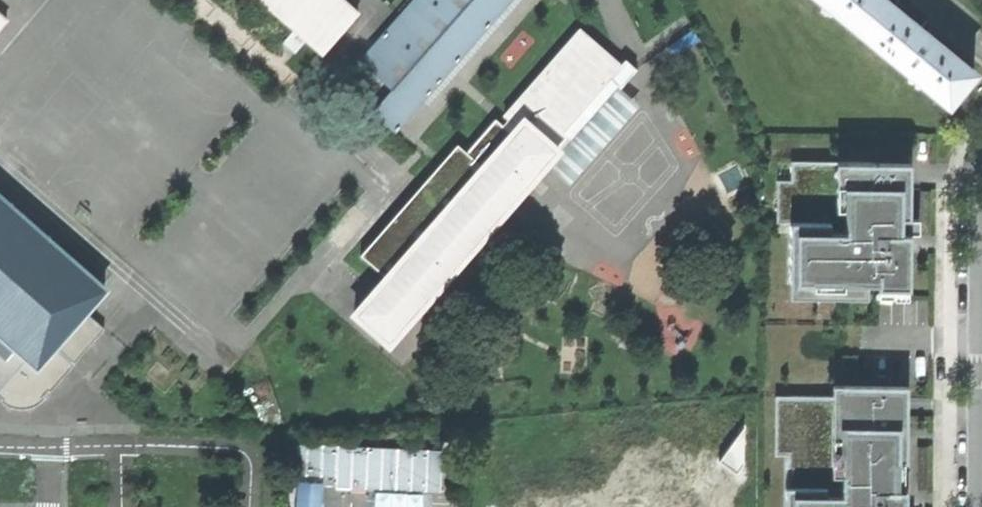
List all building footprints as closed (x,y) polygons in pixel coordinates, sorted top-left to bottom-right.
[(319,53),(354,14),(338,0),(259,0),(319,53)] [(514,0),(416,0),(362,61),(385,81),(378,89),(389,98),(376,113),(397,132),(514,0)] [(862,23),(881,0),(834,0),(862,23)] [(975,67),(936,34),(939,32),(933,27),(928,23),(926,26),(894,0),(881,0),(862,23),(951,96),(975,67)] [(354,311),(388,342),(568,135),(562,130),(618,63),(579,27),(503,113),(516,124),(510,131),(494,117),(466,149),(456,142),(360,253),(385,274),(354,311)] [(784,217),(783,287),(859,290),(859,275),(894,276),(894,226),(910,225),(909,213),(899,211),(900,156),(823,154),(824,162),(789,162),(790,179),(775,178),(775,218),(784,217)] [(23,389),(56,351),(51,348),(103,288),(0,199),(0,368),(23,389)] [(72,365),(56,351),(23,389),(0,368),(0,402),(10,406),(24,408),(38,403),(49,393),(72,365)] [(777,487),(777,506),(898,506),(897,481),(888,481),(886,457),(898,457),(899,379),(822,380),(822,392),(818,470),(829,470),(828,488),(788,487),(777,487)] [(788,450),(788,487),(828,488),(829,470),(818,470),(822,392),(773,393),(773,449),(788,450)] [(376,487),(438,489),(440,448),(336,444),(334,486),(376,487)]
